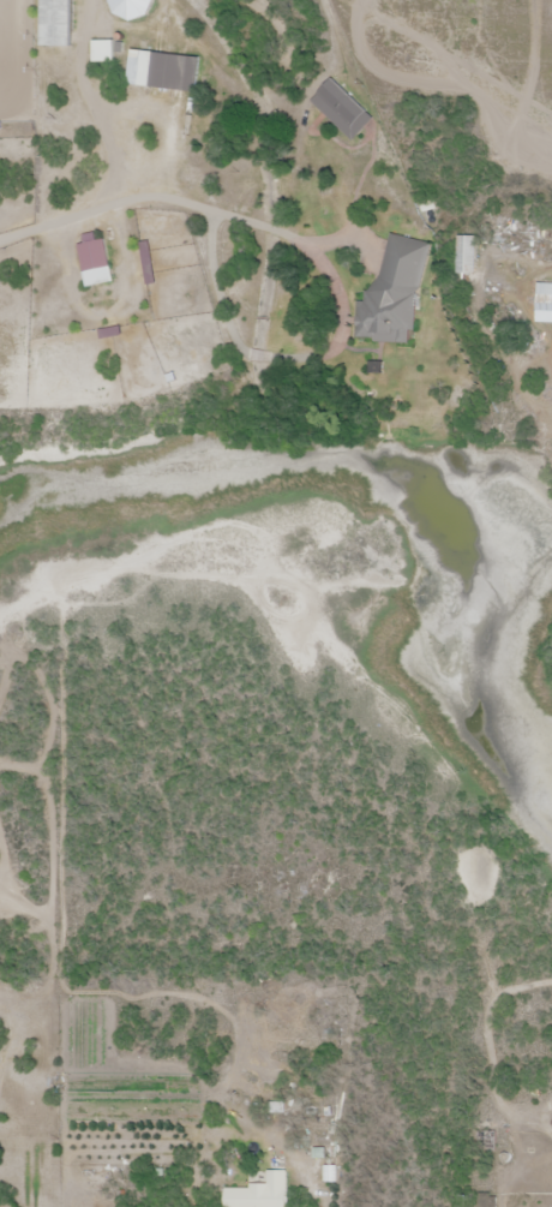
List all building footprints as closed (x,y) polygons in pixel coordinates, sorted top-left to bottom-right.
[(48,48),(77,49),(78,0),(50,0),(48,48)] [(136,48),(132,84),(192,91),(197,55),(136,48)] [(335,80),(319,97),(355,130),(371,113),(335,80)] [(389,233),(373,287),(354,304),(354,342),(414,342),(414,306),(432,245),(389,233)] [(79,245),(90,288),(118,281),(107,238),(79,245)] [(538,323),(551,323),(551,282),(536,282),(538,323)] [(268,1170),(268,1187),(225,1187),(225,1206),(287,1206),(287,1170),(268,1170)]
